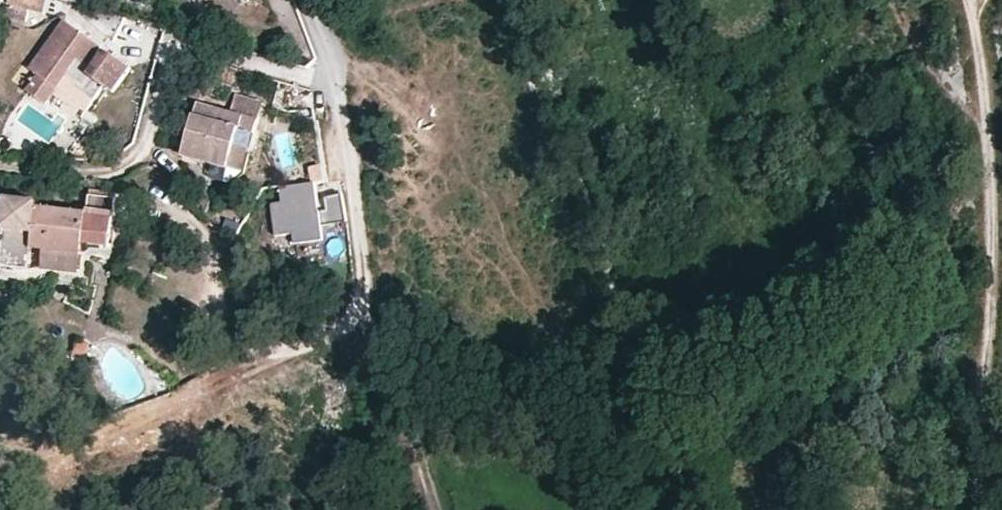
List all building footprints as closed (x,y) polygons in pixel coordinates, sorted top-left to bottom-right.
[(20,18),(33,21),(38,0),(0,0),(0,12),(20,18)] [(0,12),(0,28),(16,31),(20,18),(0,12)] [(92,70),(105,53),(68,26),(33,73),(44,81),(31,98),(49,110),(72,80),(85,89),(82,93),(98,104),(108,91),(117,98),(135,74),(116,59),(112,64),(107,60),(97,74),(92,70)] [(240,170),(257,98),(225,90),(220,107),(189,99),(174,152),(240,170)] [(308,181),(277,186),(279,200),(267,202),(273,234),(291,231),(293,242),(323,237),(321,222),(341,219),(336,192),(320,194),(323,208),(312,210),(308,181)] [(79,251),(79,244),(104,246),(109,199),(83,197),(84,210),(38,205),(38,199),(9,196),(4,242),(0,241),(0,260),(1,260),(0,263),(0,265),(30,267),(33,245),(42,246),(79,251)] [(77,270),(79,251),(42,246),(40,266),(77,270)] [(78,362),(79,346),(64,345),(61,362),(78,362)]
